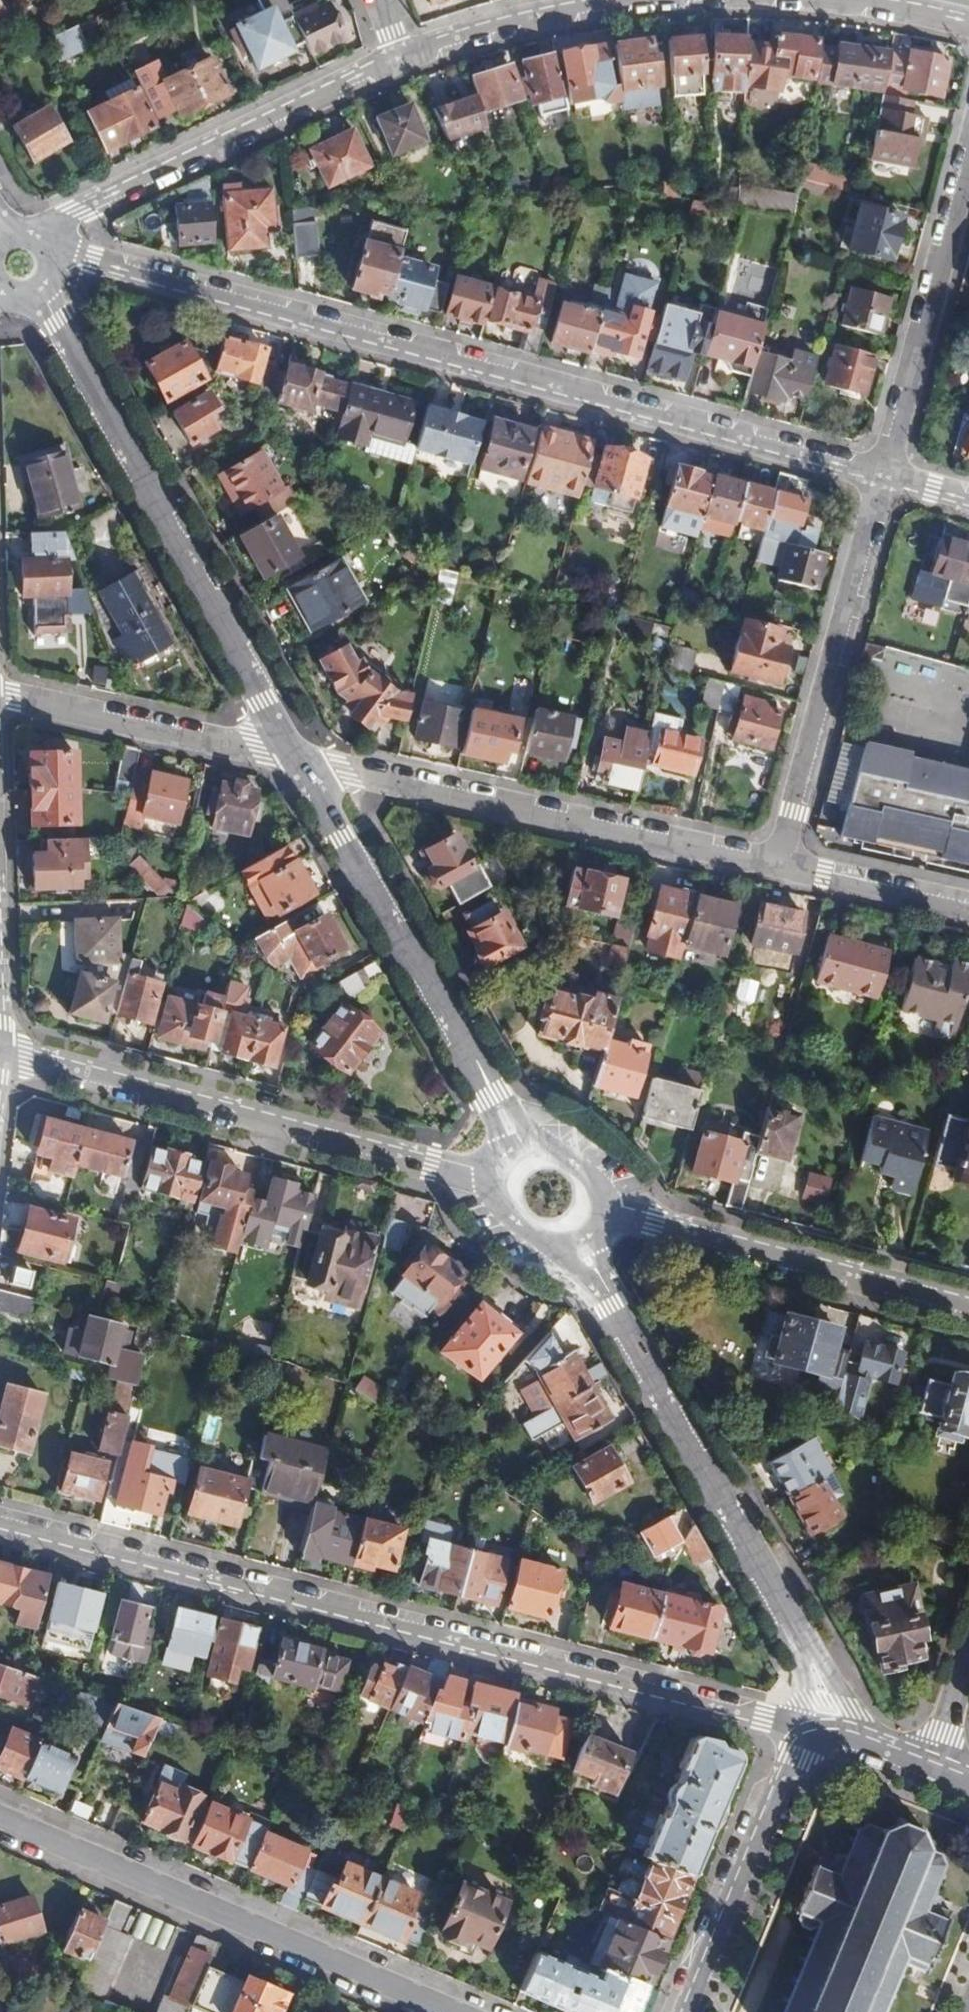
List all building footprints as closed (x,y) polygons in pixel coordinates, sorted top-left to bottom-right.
[(307,44),(314,59),(328,52),(345,44),(327,9),(319,13),(316,8),(294,17),(307,44)] [(307,44),(294,17),(277,25),(270,14),(230,32),(242,58),(249,55),(256,69),(281,56),(307,44)] [(78,30),(51,43),(62,65),(88,53),(78,30)] [(627,42),(609,45),(617,89),(617,91),(658,84),(652,54),(648,55),(645,39),(627,42)] [(746,45),(746,39),(726,39),(714,39),(712,95),(744,96),(746,45)] [(793,41),(778,39),(776,52),(773,68),(782,68),(782,80),(811,84),(816,44),(793,41)] [(685,41),(666,42),(669,78),(699,77),(698,41),(685,41)] [(780,80),(782,80),(782,68),(773,68),(776,52),(746,45),(744,91),(778,96),(780,80)] [(610,90),(602,46),(580,50),(560,54),(567,91),(592,85),(593,93),(610,90)] [(836,53),(822,51),(817,86),(883,98),(890,55),(862,51),(838,47),(836,53)] [(561,92),(552,55),(537,59),(521,64),(524,80),(518,82),(523,96),(528,96),(531,107),(563,100),(561,92)] [(910,60),(890,55),(883,98),(902,102),(904,94),(939,101),(948,62),(929,58),(912,55),(910,60)] [(155,67),(135,76),(156,121),(177,112),(181,118),(208,106),(226,99),(210,64),(164,84),(155,67)] [(470,80),(475,95),(481,112),(517,99),(507,68),(487,74),(470,80)] [(109,107),(136,95),(131,84),(104,96),(109,107)] [(567,91),(573,123),(599,117),(609,123),(622,120),(617,91),(617,89),(610,90),(593,93),(592,85),(567,91)] [(563,100),(568,124),(573,123),(567,91),(561,92),(563,100)] [(87,117),(105,154),(130,143),(153,132),(136,95),(109,107),(87,117)] [(434,111),(449,143),(487,130),(481,112),(475,95),(455,103),(434,111)] [(911,117),(914,105),(902,102),(883,98),(871,160),(912,169),(916,147),(918,142),(914,141),(919,118),(911,117)] [(426,144),(410,107),(393,115),(377,122),(393,159),(426,144)] [(68,147),(48,113),(12,134),(32,168),(68,147)] [(918,142),(916,147),(921,148),(927,120),(919,118),(914,141),(918,142)] [(366,168),(351,133),(329,143),(309,152),(325,187),(366,168)] [(805,181),(848,193),(851,181),(825,173),(826,170),(807,165),(805,181)] [(504,182),(508,193),(520,193),(517,180),(504,182)] [(664,196),(678,198),(677,183),(661,184),(664,196)] [(727,206),(739,208),(740,190),(729,189),(727,206)] [(743,208),(796,215),(800,200),(740,190),(739,208),(743,208)] [(239,195),(220,197),(225,254),(245,252),(264,250),(262,237),(276,235),(273,209),(270,209),(267,192),(239,195)] [(693,201),(689,216),(702,218),(706,202),(693,201)] [(727,206),(706,202),(702,218),(739,224),(743,208),(739,208),(727,206)] [(206,206),(173,209),(176,246),(209,242),(206,206)] [(913,218),(872,208),(860,252),(901,262),(913,218)] [(311,210),(291,213),(296,260),(317,258),(311,210)] [(375,294),(389,298),(399,263),(401,255),(406,236),(372,227),(366,247),(364,247),(352,292),(362,295),(373,298),(375,294)] [(399,263),(389,298),(403,302),(402,309),(412,312),(417,313),(420,307),(442,312),(449,285),(431,280),(432,270),(399,263)] [(465,322),(483,327),(495,285),(481,280),(482,274),(473,271),(471,277),(457,274),(446,318),(465,322)] [(527,333),(522,354),(538,358),(557,287),(538,282),(533,302),(497,292),(489,324),(511,329),(527,333)] [(891,302),(853,292),(841,329),(881,340),(891,302)] [(699,309),(666,300),(660,324),(670,327),(668,334),(691,340),(688,352),(703,356),(709,335),(716,309),(700,305),(699,309)] [(570,350),(590,355),(590,354),(602,310),(603,307),(588,304),(586,310),(562,304),(550,345),(570,350)] [(745,317),(716,309),(709,335),(703,356),(718,360),(727,362),(726,366),(730,373),(750,379),(756,354),(768,312),(748,306),(745,317)] [(602,310),(590,354),(611,360),(613,353),(636,360),(649,313),(631,308),(628,317),(602,310)] [(225,327),(209,322),(201,353),(217,357),(222,341),(225,327)] [(660,324),(647,372),(665,376),(680,380),(688,352),(691,340),(668,334),(670,327),(660,324)] [(217,357),(213,373),(255,387),(251,404),(266,406),(273,378),(258,373),(263,353),(245,347),(222,341),(217,357)] [(204,380),(183,343),(145,365),(165,401),(204,380)] [(865,398),(877,360),(836,349),(827,387),(846,393),(865,398)] [(789,364),(756,354),(750,379),(745,394),(771,400),(782,403),(784,397),(806,403),(817,362),(792,354),(789,364)] [(348,390),(348,388),(330,384),(331,379),(311,374),(285,368),(277,407),(308,415),(310,408),(311,403),(324,406),(322,411),(322,413),(340,417),(348,390)] [(379,392),(350,384),(348,388),(348,390),(378,398),(379,392)] [(340,417),(333,443),(364,450),(366,440),(401,449),(413,407),(394,402),(378,398),(348,390),(340,417)] [(216,414),(206,397),(170,416),(188,448),(213,434),(205,421),(216,414)] [(425,412),(414,453),(469,468),(481,427),(454,420),(425,412)] [(492,425),(490,432),(508,437),(510,430),(492,425)] [(508,437),(490,432),(479,471),(518,481),(530,434),(510,430),(508,437)] [(589,458),(592,446),(565,439),(539,432),(525,485),(577,500),(581,487),(589,458)] [(966,435),(961,452),(967,454),(965,459),(968,460),(968,436),(966,435)] [(252,505),(262,524),(278,515),(294,506),(285,489),(281,491),(259,452),(222,474),(233,494),(237,492),(246,509),(252,505)] [(600,461),(589,458),(581,487),(590,489),(587,505),(627,516),(641,463),(624,458),(602,452),(600,461)] [(61,454),(22,463),(36,522),(75,513),(61,454)] [(693,519),(701,520),(711,481),(700,478),(700,476),(692,474),(678,470),(662,524),(689,530),(693,519)] [(803,504),(809,484),(778,476),(773,495),(763,532),(761,539),(791,548),(797,528),(800,528),(806,504),(803,504)] [(701,520),(698,531),(729,538),(733,522),(736,510),(742,487),(730,484),(712,479),(711,481),(701,520)] [(736,510),(733,522),(740,523),(740,526),(763,532),(773,495),(757,491),(742,487),(736,510)] [(297,560),(277,525),(243,545),(262,580),(297,560)] [(63,534),(43,534),(45,553),(64,552),(63,534)] [(813,593),(823,557),(791,548),(761,539),(755,564),(780,570),(777,583),(813,593)] [(968,611),(968,550),(960,548),(942,543),(933,578),(950,582),(942,612),(967,619),(968,611)] [(424,558),(417,568),(436,582),(439,569),(424,558)] [(69,561),(26,562),(28,599),(71,598),(69,561)] [(364,605),(340,562),(289,590),(314,632),(364,605)] [(453,606),(460,575),(442,570),(439,569),(436,582),(432,601),(453,606)] [(148,595),(135,574),(98,596),(121,637),(115,641),(129,664),(134,661),(137,665),(171,647),(143,598),(148,595)] [(782,633),(734,620),(721,670),(778,685),(791,638),(782,635),(782,633)] [(670,641),(672,633),(656,628),(654,637),(670,641)] [(875,645),(867,643),(863,658),(872,659),(869,674),(876,676),(874,688),(959,708),(966,677),(874,654),(875,645)] [(664,669),(692,676),(697,655),(669,647),(664,669)] [(319,663),(343,705),(345,703),(368,677),(359,662),(355,665),(345,648),(319,663)] [(387,719),(407,723),(411,700),(408,700),(409,696),(395,693),(395,695),(390,695),(368,677),(345,703),(354,710),(350,717),(347,720),(363,732),(371,723),(377,729),(387,719)] [(702,708),(718,712),(724,684),(709,681),(702,708)] [(735,709),(740,689),(724,684),(718,712),(733,716),(729,738),(739,740),(738,743),(771,750),(780,714),(759,709),(760,705),(744,700),(741,711),(735,709)] [(340,709),(350,717),(354,710),(345,703),(343,705),(340,709)] [(463,715),(423,706),(416,741),(456,750),(463,715)] [(514,741),(521,742),(525,724),(475,713),(465,756),(508,766),(512,754),(514,741)] [(571,721),(535,713),(525,755),(560,763),(563,752),(571,753),(576,731),(569,729),(571,721)] [(654,713),(650,731),(644,762),(656,764),(654,769),(693,777),(701,742),(683,738),(686,720),(654,713)] [(603,784),(637,792),(643,766),(644,762),(650,731),(626,726),(622,746),(604,742),(597,772),(604,774),(603,784)] [(519,755),(521,742),(514,741),(512,754),(519,755)] [(140,752),(123,748),(113,794),(131,796),(134,779),(140,752)] [(860,748),(856,766),(884,772),(886,764),(896,765),(897,756),(860,748)] [(30,789),(76,790),(74,754),(28,755),(30,789)] [(897,756),(896,765),(886,764),(884,772),(856,766),(841,835),(874,842),(875,838),(942,853),(942,858),(968,864),(968,771),(897,756)] [(131,796),(123,827),(138,829),(143,814),(178,822),(187,783),(152,775),(150,782),(134,779),(131,796)] [(202,787),(196,812),(215,817),(213,828),(249,837),(258,792),(247,790),(248,785),(237,783),(236,787),(223,784),(220,790),(202,787)] [(30,789),(30,806),(31,823),(77,823),(76,790),(30,789)] [(448,886),(460,906),(492,888),(482,868),(474,873),(454,836),(423,854),(432,870),(427,873),(438,891),(448,886)] [(77,886),(76,854),(76,840),(48,842),(48,855),(33,855),(34,887),(77,886)] [(282,845),(248,864),(260,883),(258,885),(276,913),(310,893),(295,866),(294,866),(282,845)] [(169,889),(141,860),(133,869),(161,897),(169,889)] [(620,890),(570,878),(562,905),(561,909),(560,913),(611,925),(620,890)] [(683,946),(696,896),(695,895),(677,891),(659,886),(647,937),(649,938),(683,946)] [(680,887),(677,891),(695,895),(694,890),(680,887)] [(733,905),(696,896),(683,946),(721,956),(733,905)] [(544,900),(534,898),(531,908),(542,910),(544,900)] [(483,967),(518,946),(499,913),(494,916),(487,904),(464,917),(471,928),(465,932),(474,948),(472,949),(483,967)] [(187,906),(178,935),(197,940),(203,920),(187,906)] [(802,916),(760,907),(751,945),(793,955),(802,916)] [(322,913),(296,928),(291,930),(314,970),(345,952),(322,913)] [(296,928),(289,916),(253,936),(266,959),(273,966),(288,957),(300,978),(314,970),(291,930),(296,928)] [(103,1012),(114,1015),(114,1013),(130,959),(130,958),(117,954),(115,921),(73,922),(74,939),(79,951),(79,965),(87,965),(87,976),(78,973),(67,1010),(101,1019),(103,1012)] [(887,952),(826,935),(815,980),(876,995),(887,952)] [(683,946),(649,938),(646,951),(680,959),(683,946)] [(606,968),(622,972),(628,950),(612,946),(606,968)] [(931,967),(933,961),(910,955),(897,1007),(932,1016),(930,1026),(951,1032),(968,963),(949,958),(947,965),(946,970),(931,967)] [(138,961),(130,959),(114,1013),(146,1022),(157,983),(134,978),(138,961)] [(380,976),(371,960),(329,985),(338,1000),(380,976)] [(947,965),(933,961),(931,967),(946,970),(947,965)] [(220,1007),(210,1046),(222,1048),(221,1053),(243,1058),(257,1010),(245,1007),(247,998),(241,997),(245,988),(226,982),(220,1007)] [(728,987),(716,1033),(723,1036),(735,989),(728,987)] [(603,1042),(614,1000),(569,989),(566,995),(548,991),(544,1005),(540,1003),(535,1018),(541,1020),(537,1034),(555,1038),(553,1048),(578,1053),(579,1051),(599,1057),(603,1042)] [(201,1047),(209,1049),(210,1046),(220,1007),(213,1005),(214,1002),(194,997),(191,1007),(165,1000),(155,1036),(200,1049),(201,1047)] [(376,1034),(339,1006),(309,1046),(346,1073),(376,1034)] [(243,1058),(249,1060),(271,1065),(282,1027),(271,1025),(274,1014),(257,1010),(243,1058)] [(623,1048),(603,1042),(599,1057),(591,1088),(632,1099),(643,1056),(623,1051),(623,1048)] [(690,1132),(700,1094),(650,1081),(639,1119),(690,1132)] [(769,1108),(761,1140),(758,1154),(788,1160),(799,1117),(769,1108)] [(931,1167),(954,1173),(952,1180),(968,1185),(968,1123),(945,1117),(931,1167)] [(118,1224),(132,1228),(139,1199),(142,1188),(152,1149),(42,1118),(35,1143),(46,1147),(44,1155),(54,1158),(52,1171),(38,1167),(33,1187),(70,1197),(80,1165),(130,1180),(118,1224)] [(863,1162),(880,1166),(895,1170),(893,1176),(890,1187),(911,1192),(926,1135),(875,1122),(863,1162)] [(727,1208),(743,1212),(758,1154),(761,1140),(745,1136),(743,1145),(703,1135),(693,1177),(732,1188),(727,1208)] [(152,1149),(142,1188),(195,1202),(205,1165),(189,1161),(190,1157),(170,1151),(170,1154),(152,1149)] [(253,1154),(238,1150),(233,1169),(211,1164),(201,1202),(204,1203),(201,1214),(212,1217),(209,1230),(218,1232),(213,1249),(237,1255),(241,1240),(249,1210),(243,1208),(251,1178),(247,1177),(253,1154)] [(844,1157),(828,1153),(821,1177),(837,1182),(844,1157)] [(895,1170),(880,1166),(878,1173),(893,1176),(895,1170)] [(305,1232),(314,1197),(294,1192),(296,1184),(275,1179),(268,1203),(264,1221),(305,1232)] [(409,1195),(396,1192),(387,1226),(419,1234),(423,1216),(405,1211),(409,1195)] [(264,1221),(268,1203),(252,1199),(249,1210),(241,1240),(265,1246),(268,1234),(286,1239),(285,1242),(301,1246),(305,1232),(264,1221)] [(74,1221),(33,1209),(22,1249),(63,1261),(74,1221)] [(320,1236),(305,1232),(301,1246),(293,1276),(308,1280),(307,1282),(329,1288),(328,1295),(330,1301),(351,1307),(358,1302),(374,1240),(350,1232),(347,1241),(321,1234),(320,1236)] [(420,1300),(442,1318),(466,1285),(459,1280),(464,1274),(459,1270),(463,1265),(436,1246),(433,1250),(428,1247),(406,1277),(427,1293),(420,1300)] [(35,1273),(17,1268),(13,1283),(31,1289),(35,1273)] [(107,1285),(100,1308),(97,1317),(110,1320),(119,1288),(107,1285)] [(37,1299),(0,1289),(0,1312),(31,1320),(37,1299)] [(97,1317),(100,1308),(90,1305),(88,1315),(97,1317)] [(517,1336),(482,1306),(442,1351),(478,1380),(517,1336)] [(847,1363),(849,1355),(835,1351),(840,1332),(769,1315),(763,1340),(771,1342),(767,1360),(775,1362),(774,1366),(828,1380),(825,1389),(840,1392),(843,1377),(847,1363)] [(114,1365),(110,1380),(137,1386),(144,1361),(117,1354),(123,1332),(85,1322),(76,1355),(114,1365)] [(162,1323),(159,1334),(162,1335),(179,1340),(181,1328),(162,1323)] [(570,1349),(558,1327),(537,1350),(545,1363),(570,1349)] [(151,1332),(140,1329),(133,1351),(145,1355),(148,1344),(151,1332)] [(63,1333),(59,1356),(71,1358),(75,1335),(63,1333)] [(847,1363),(843,1377),(869,1382),(878,1379),(897,1384),(904,1354),(866,1345),(861,1366),(847,1363)] [(558,1407),(591,1389),(572,1355),(539,1374),(543,1381),(558,1407)] [(869,1382),(843,1377),(840,1392),(836,1406),(859,1417),(869,1382)] [(956,1378),(953,1388),(931,1382),(922,1414),(944,1421),(940,1438),(963,1444),(965,1438),(968,1439),(968,1382),(956,1378)] [(357,1388),(348,1380),(346,1386),(376,1406),(384,1395),(364,1380),(357,1388)] [(558,1407),(543,1381),(523,1392),(538,1418),(558,1407)] [(0,1405),(0,1445),(30,1454),(45,1395),(9,1386),(4,1406),(0,1405)] [(610,1422),(591,1389),(558,1407),(576,1440),(610,1422)] [(142,1413),(131,1410),(129,1420),(125,1435),(119,1457),(102,1523),(132,1530),(134,1524),(150,1529),(155,1514),(161,1515),(169,1482),(141,1474),(147,1448),(134,1444),(142,1413)] [(125,1435),(129,1420),(110,1416),(100,1452),(119,1457),(125,1435)] [(788,1495),(818,1478),(830,1471),(812,1439),(770,1463),(788,1495)] [(323,1457),(263,1441),(258,1463),(267,1466),(259,1497),(263,1498),(311,1512),(317,1486),(316,1486),(323,1457)] [(591,1459),(587,1450),(570,1460),(594,1502),(629,1483),(610,1449),(591,1459)] [(110,1464),(73,1455),(63,1491),(100,1502),(110,1464)] [(246,1494),(259,1497),(267,1466),(258,1463),(253,1463),(248,1485),(200,1473),(190,1513),(237,1525),(246,1494)] [(839,1518),(820,1482),(818,1478),(788,1495),(790,1500),(811,1535),(839,1518)] [(355,1557),(363,1523),(332,1515),(333,1512),(315,1508),(303,1555),(352,1567),(355,1557)] [(669,1519),(643,1534),(656,1558),(682,1544),(669,1519)] [(403,1534),(363,1523),(355,1557),(352,1567),(373,1573),(374,1567),(392,1571),(403,1534)] [(427,1525),(424,1537),(444,1542),(447,1530),(427,1525)] [(699,1566),(713,1558),(696,1529),(686,1545),(699,1566)] [(420,1585),(458,1594),(463,1575),(469,1550),(429,1539),(425,1555),(428,1556),(420,1585)] [(463,1575),(458,1594),(497,1605),(509,1561),(469,1550),(463,1575)] [(560,1571),(519,1561),(507,1607),(548,1618),(560,1571)] [(43,1612),(51,1579),(52,1576),(7,1565),(3,1584),(0,1583),(0,1603),(24,1609),(20,1623),(39,1628),(43,1612)] [(609,1628),(651,1639),(652,1637),(663,1595),(621,1585),(620,1592),(613,1590),(609,1605),(615,1607),(609,1628)] [(914,1585),(861,1600),(869,1631),(872,1631),(878,1653),(880,1652),(886,1675),(904,1670),(903,1664),(923,1658),(920,1642),(926,1639),(920,1617),(923,1616),(914,1585)] [(103,1596),(60,1586),(45,1641),(88,1652),(103,1596)] [(663,1595),(652,1637),(708,1652),(719,1608),(663,1593),(663,1595)] [(147,1664),(155,1635),(145,1633),(152,1609),(123,1601),(108,1655),(147,1664)] [(214,1644),(217,1633),(212,1632),(214,1619),(172,1608),(164,1637),(169,1640),(163,1664),(187,1670),(191,1656),(204,1659),(208,1643),(214,1644)] [(260,1632),(225,1622),(211,1676),(234,1682),(239,1667),(250,1670),(260,1632)] [(279,1651),(266,1648),(262,1664),(256,1689),(267,1692),(271,1677),(312,1688),(313,1685),(341,1692),(349,1663),(321,1656),(322,1652),(304,1647),(306,1642),(288,1636),(287,1642),(282,1642),(279,1651)] [(449,1680),(456,1664),(435,1659),(429,1678),(410,1669),(408,1672),(393,1709),(429,1726),(449,1680)] [(39,1709),(50,1683),(0,1665),(0,1695),(39,1709)] [(393,1709),(408,1672),(397,1666),(395,1672),(386,1668),(372,1699),(393,1709)] [(460,1716),(464,1702),(459,1701),(463,1683),(449,1680),(429,1726),(427,1731),(464,1740),(467,1731),(470,1719),(460,1716)] [(509,1741),(520,1697),(477,1687),(472,1704),(464,1702),(460,1716),(470,1719),(467,1731),(509,1741)] [(119,1707),(88,1696),(83,1694),(76,1712),(94,1718),(92,1723),(109,1730),(109,1729),(119,1707)] [(538,1701),(520,1697),(509,1741),(507,1747),(529,1752),(530,1748),(559,1756),(570,1712),(537,1704),(538,1701)] [(162,1721),(119,1707),(109,1729),(141,1739),(135,1754),(146,1758),(162,1721)] [(20,1796),(27,1781),(42,1747),(15,1735),(0,1767),(0,1787),(20,1796)] [(653,1861),(693,1877),(699,1863),(738,1767),(739,1761),(738,1757),(736,1753),(733,1751),(720,1748),(718,1743),(699,1736),(694,1739),(681,1768),(686,1770),(681,1784),(675,1789),(673,1791),(672,1793),(671,1795),(671,1799),(671,1802),(673,1806),(667,1819),(662,1818),(661,1820),(646,1855),(645,1858),(653,1861)] [(632,1756),(587,1738),(573,1773),(596,1781),(593,1788),(615,1797),(632,1756)] [(42,1747),(27,1781),(62,1797),(77,1761),(42,1747)] [(675,1789),(647,1777),(642,1789),(671,1802),(671,1799),(671,1795),(672,1793),(673,1791),(675,1789)] [(186,1843),(206,1797),(183,1787),(181,1792),(162,1784),(157,1797),(154,1796),(149,1808),(151,1809),(145,1823),(165,1831),(164,1834),(186,1843)] [(405,1831),(414,1812),(401,1806),(392,1825),(405,1831)] [(266,1839),(269,1830),(230,1813),(227,1819),(210,1812),(195,1848),(251,1872),(262,1848),(266,1839)] [(646,1855),(661,1820),(648,1814),(633,1849),(646,1855)] [(568,1827),(553,1821),(549,1830),(564,1836),(568,1827)] [(954,1916),(937,1908),(942,1898),(936,1897),(938,1893),(933,1890),(938,1878),(943,1880),(945,1877),(940,1874),(942,1869),(947,1868),(947,1864),(943,1864),(940,1859),(944,1855),(942,1852),(938,1856),(930,1852),(929,1849),(924,1850),(918,1836),(923,1833),(922,1830),(916,1833),(902,1826),(900,1821),(897,1822),(897,1827),(883,1833),(880,1829),(876,1831),(870,1827),(870,1823),(866,1823),(867,1828),(859,1832),(856,1829),(853,1830),(856,1835),(855,1840),(851,1838),(849,1841),(853,1843),(848,1857),(843,1854),(842,1857),(837,1855),(832,1866),(818,1860),(814,1868),(811,1867),(810,1870),(813,1872),(805,1889),(803,1888),(801,1891),(804,1893),(796,1910),(794,1909),(792,1911),(795,1913),(794,1916),(796,1917),(798,1914),(800,1916),(798,1921),(801,1928),(809,1930),(814,1927),(817,1929),(814,1939),(809,1937),(808,1941),(812,1943),(805,1959),(801,1957),(799,1961),(803,1963),(796,1979),(792,1977),(790,1980),(795,1983),(788,1999),(784,1997),(782,2001),(787,2003),(783,2011),(882,2011),(888,1997),(893,1999),(894,1995),(889,1994),(896,1977),(901,1979),(903,1975),(898,1973),(902,1964),(922,1971),(921,1974),(925,1975),(930,1965),(933,1967),(935,1963),(931,1962),(942,1938),(944,1940),(946,1936),(943,1934),(950,1918),(953,1919),(954,1916)] [(283,1908),(301,1916),(307,1901),(316,1882),(307,1878),(315,1859),(266,1839),(262,1848),(251,1872),(291,1889),(283,1908)] [(665,1942),(693,1877),(653,1861),(635,1905),(609,1894),(599,1915),(618,1923),(653,1937),(665,1942)] [(307,1901),(364,1926),(380,1890),(383,1882),(348,1867),(340,1884),(319,1875),(316,1882),(307,1901)] [(364,1926),(422,1951),(434,1923),(411,1913),(418,1897),(383,1882),(380,1890),(364,1926)] [(506,1911),(461,1892),(441,1941),(464,1951),(466,1946),(487,1955),(506,1911)] [(0,1908),(0,1936),(3,1945),(44,1932),(33,1898),(0,1908)] [(134,1908),(117,1901),(106,1925),(90,1963),(74,2000),(100,2011),(132,1937),(124,1934),(134,1908)] [(90,1963),(106,1925),(80,1913),(64,1951),(90,1963)] [(162,1948),(172,1927),(153,1919),(144,1940),(162,1948)] [(646,1988),(665,1942),(653,1937),(618,1923),(599,1970),(603,1971),(617,1977),(646,1988)] [(205,1972),(217,1944),(201,1937),(191,1960),(184,1957),(160,2011),(187,2011),(205,1972)] [(217,1944),(205,1972),(220,1979),(233,1951),(217,1944)] [(646,1988),(617,1977),(603,1971),(598,1982),(537,1956),(521,1994),(563,2011),(637,2011),(646,1988)] [(288,1998),(248,1980),(245,1985),(228,1978),(217,2002),(223,2005),(220,2011),(282,2011),(288,1998)]
